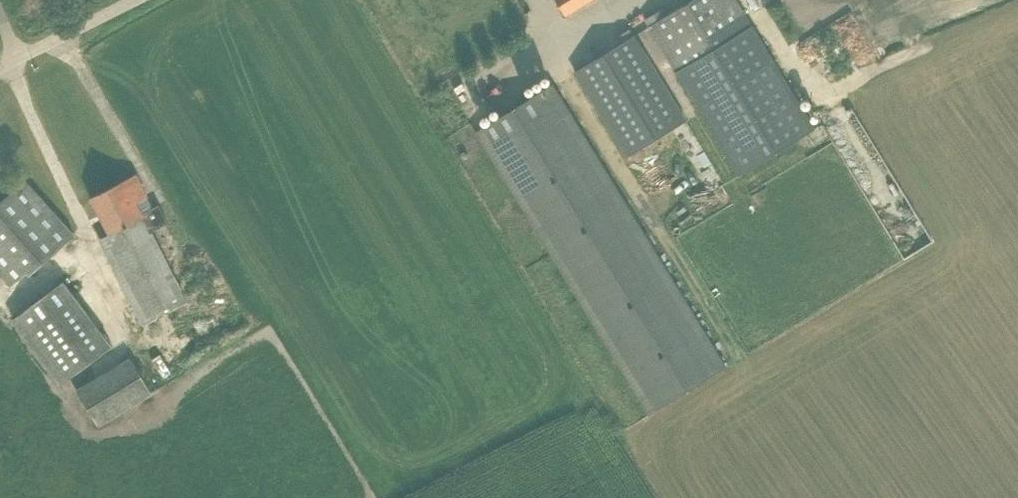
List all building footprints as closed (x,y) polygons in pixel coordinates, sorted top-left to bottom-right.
[(566,13),(587,0),(557,0),(566,13)] [(815,127),(737,0),(689,0),(647,26),(737,174),(815,127)] [(804,32),(844,6),(840,0),(784,0),(804,32)] [(627,155),(687,119),(630,27),(616,35),(619,42),(576,72),(627,155)] [(648,413),(727,364),(553,83),(475,131),(648,413)] [(479,114),(494,106),(490,97),(475,105),(479,114)] [(826,142),(841,136),(831,109),(816,114),(826,142)] [(143,324),(189,301),(153,230),(169,221),(159,203),(154,205),(137,172),(90,196),(109,232),(99,237),(143,324)] [(72,237),(22,179),(0,199),(0,272),(12,285),(27,271),(30,274),(72,237)] [(61,383),(113,344),(64,279),(13,318),(61,383)] [(130,355),(77,388),(99,424),(152,393),(130,355)]
